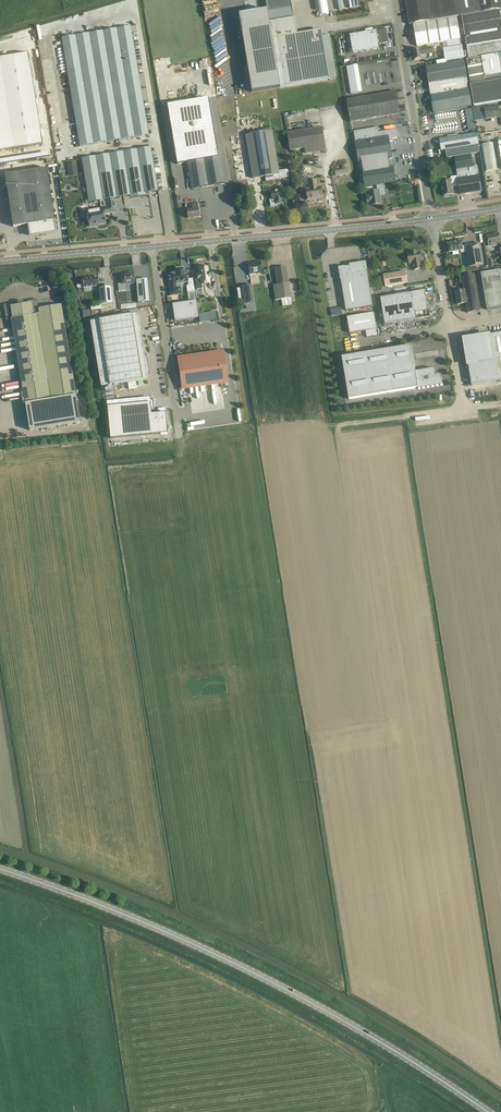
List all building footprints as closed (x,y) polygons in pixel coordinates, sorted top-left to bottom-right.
[(422,0),(408,0),(406,3),(409,24),(426,22),(422,0)] [(426,22),(442,19),(439,0),(422,0),(426,22)] [(459,16),(456,0),(439,0),(442,19),(459,16)] [(459,16),(480,13),(478,0),(456,0),(459,16)] [(500,9),(500,0),(478,0),(480,13),(500,9)] [(291,7),(267,12),(269,23),(280,88),(328,80),(328,79),(321,36),(320,31),(296,35),(293,18),(291,7)] [(263,11),(238,16),(251,92),(276,88),(280,88),(269,23),(267,12),(267,11),(263,11)] [(500,52),(500,17),(500,11),(462,17),(463,26),(469,58),(500,52)] [(413,25),(417,46),(442,42),(461,39),(457,17),(413,25)] [(61,38),(69,87),(79,146),(149,135),(131,26),(61,38)] [(379,44),(388,42),(386,29),(350,35),(353,53),(379,48),(379,44)] [(442,42),(445,61),(464,58),(461,39),(442,42)] [(434,53),(433,47),(420,50),(420,49),(413,50),(415,60),(426,58),(426,54),(434,53)] [(500,78),(500,66),(500,59),(500,53),(481,57),(466,60),(470,83),(500,78)] [(43,145),(28,54),(0,58),(0,151),(43,145)] [(464,61),(426,67),(434,112),(472,106),(464,61)] [(361,93),(357,65),(346,66),(349,94),(361,93)] [(471,85),(474,106),(500,101),(500,80),(471,85)] [(396,91),(391,92),(348,100),(351,122),(400,114),(396,91)] [(208,98),(168,104),(175,145),(178,164),(217,157),(214,139),(208,98)] [(484,109),(485,113),(485,115),(486,118),(486,119),(487,119),(500,117),(500,112),(500,111),(500,106),(499,107),(485,109),(484,109)] [(305,153),(324,150),(320,127),(286,133),(290,150),(304,148),(305,153)] [(396,129),(379,132),(378,127),(354,131),(359,162),(386,158),(392,157),(389,142),(393,141),(392,139),(397,138),(396,129)] [(272,130),(245,135),(252,178),(265,176),(279,174),(272,130)] [(445,139),(439,140),(441,151),(446,150),(447,158),(452,157),(481,152),(477,133),(459,136),(458,134),(450,135),(451,138),(445,139)] [(493,144),(481,146),(485,172),(498,170),(493,144)] [(89,202),(106,199),(114,198),(158,191),(155,174),(161,173),(160,168),(154,169),(153,160),(151,147),(81,159),(89,202)] [(445,181),(440,182),(441,188),(442,188),(443,196),(444,196),(448,195),(454,194),(453,187),(459,186),(461,195),(482,191),(481,186),(478,166),(477,166),(474,167),(472,154),(454,157),(455,164),(456,170),(457,176),(451,177),(451,180),(445,181)] [(188,162),(187,162),(192,189),(208,186),(224,183),(220,157),(204,160),(199,160),(188,162)] [(386,158),(362,162),(364,172),(363,172),(366,187),(377,185),(378,190),(379,190),(379,191),(385,190),(384,184),(385,184),(396,182),(393,167),(390,167),(389,157),(386,158)] [(5,175),(13,227),(28,225),(29,236),(56,231),(54,220),(55,220),(47,168),(5,175)] [(316,187),(315,180),(308,181),(309,189),(306,189),(307,199),(322,197),(320,187),(316,187)] [(270,200),(271,206),(277,205),(277,204),(282,203),(281,199),(283,198),(282,189),(270,191),(272,200),(270,200)] [(379,190),(378,190),(369,192),(369,194),(366,195),(367,201),(370,200),(371,205),(381,204),(379,191),(379,190)] [(104,213),(116,211),(114,198),(106,199),(108,209),(95,211),(95,209),(87,211),(90,226),(95,226),(95,224),(106,222),(104,213)] [(187,210),(188,218),(200,216),(198,204),(192,205),(192,209),(187,210)] [(487,236),(488,242),(489,246),(494,245),(493,244),(500,243),(499,234),(493,235),(487,236)] [(453,242),(448,243),(449,253),(461,251),(461,253),(467,252),(469,265),(466,266),(462,266),(463,272),(470,271),(470,270),(476,269),(475,266),(483,265),(479,243),(475,244),(475,245),(470,246),(470,245),(466,245),(466,246),(466,248),(463,248),(462,246),(462,241),(456,242),(456,243),(453,243),(453,242)] [(421,252),(417,253),(416,252),(412,252),(412,253),(408,254),(409,264),(413,263),(414,270),(422,269),(421,262),(422,262),(421,252)] [(134,264),(141,264),(140,254),(133,255),(134,264)] [(248,263),(249,269),(250,276),(255,275),(254,272),(262,271),(260,261),(248,263)] [(339,268),(341,280),(346,311),(373,306),(367,270),(368,270),(366,262),(350,265),(350,267),(345,267),(339,268)] [(273,285),(275,301),(281,300),(282,307),(292,305),(286,266),(275,268),(277,285),(273,285)] [(208,272),(207,267),(199,268),(199,273),(197,274),(198,280),(196,280),(197,289),(202,288),(201,283),(210,282),(209,278),(211,278),(210,276),(211,276),(211,274),(210,274),(210,272),(208,272)] [(168,274),(169,284),(170,284),(171,289),(170,289),(171,295),(181,294),(180,287),(176,288),(176,283),(188,281),(187,275),(184,275),(183,269),(176,269),(177,273),(174,274),(174,273),(168,274)] [(500,308),(500,270),(481,273),(487,310),(500,308)] [(384,275),(386,287),(408,283),(406,271),(384,275)] [(134,273),(120,274),(121,281),(121,284),(126,284),(126,285),(127,286),(130,286),(131,285),(131,283),(135,283),(135,279),(134,273)] [(461,274),(456,275),(458,285),(463,284),(464,290),(466,303),(467,309),(468,313),(481,311),(480,306),(477,290),(475,274),(467,276),(462,276),(461,274)] [(81,280),(82,284),(83,284),(83,287),(99,286),(98,277),(83,278),(83,279),(81,280)] [(147,279),(136,280),(138,303),(149,302),(147,279)] [(251,284),(241,286),(244,304),(254,303),(251,284)] [(110,287),(99,288),(101,305),(112,304),(110,287)] [(464,290),(456,292),(458,305),(466,303),(464,290)] [(425,291),(381,298),(385,324),(430,317),(425,291)] [(196,301),(195,292),(187,293),(189,302),(196,301)] [(18,302),(4,305),(4,310),(6,320),(11,319),(14,338),(15,344),(16,349),(17,354),(18,360),(19,366),(20,371),(21,377),(25,404),(29,430),(80,422),(76,395),(62,310),(61,305),(39,308),(37,299),(23,302),(23,301),(17,302),(18,302)] [(196,301),(189,302),(183,303),(172,304),(175,321),(185,320),(198,318),(196,301)] [(336,308),(330,309),(331,312),(332,316),(342,314),(341,307),(336,308)] [(200,322),(216,319),(215,312),(199,314),(200,322)] [(137,313),(91,321),(101,386),(148,379),(137,313)] [(347,317),(350,334),(366,331),(367,337),(372,337),(371,336),(373,336),(378,336),(377,329),(374,313),(347,317)] [(468,365),(470,376),(471,383),(472,385),(500,380),(500,333),(498,333),(498,334),(490,335),(494,360),(468,365)] [(477,337),(467,338),(464,343),(466,352),(468,365),(494,360),(490,335),(477,337)] [(443,385),(441,375),(435,376),(434,369),(416,372),(412,346),(342,357),(349,399),(418,388),(419,389),(443,385)] [(222,353),(178,359),(182,388),(227,381),(222,353)] [(150,402),(107,406),(110,439),(168,433),(166,412),(151,414),(150,402)]
